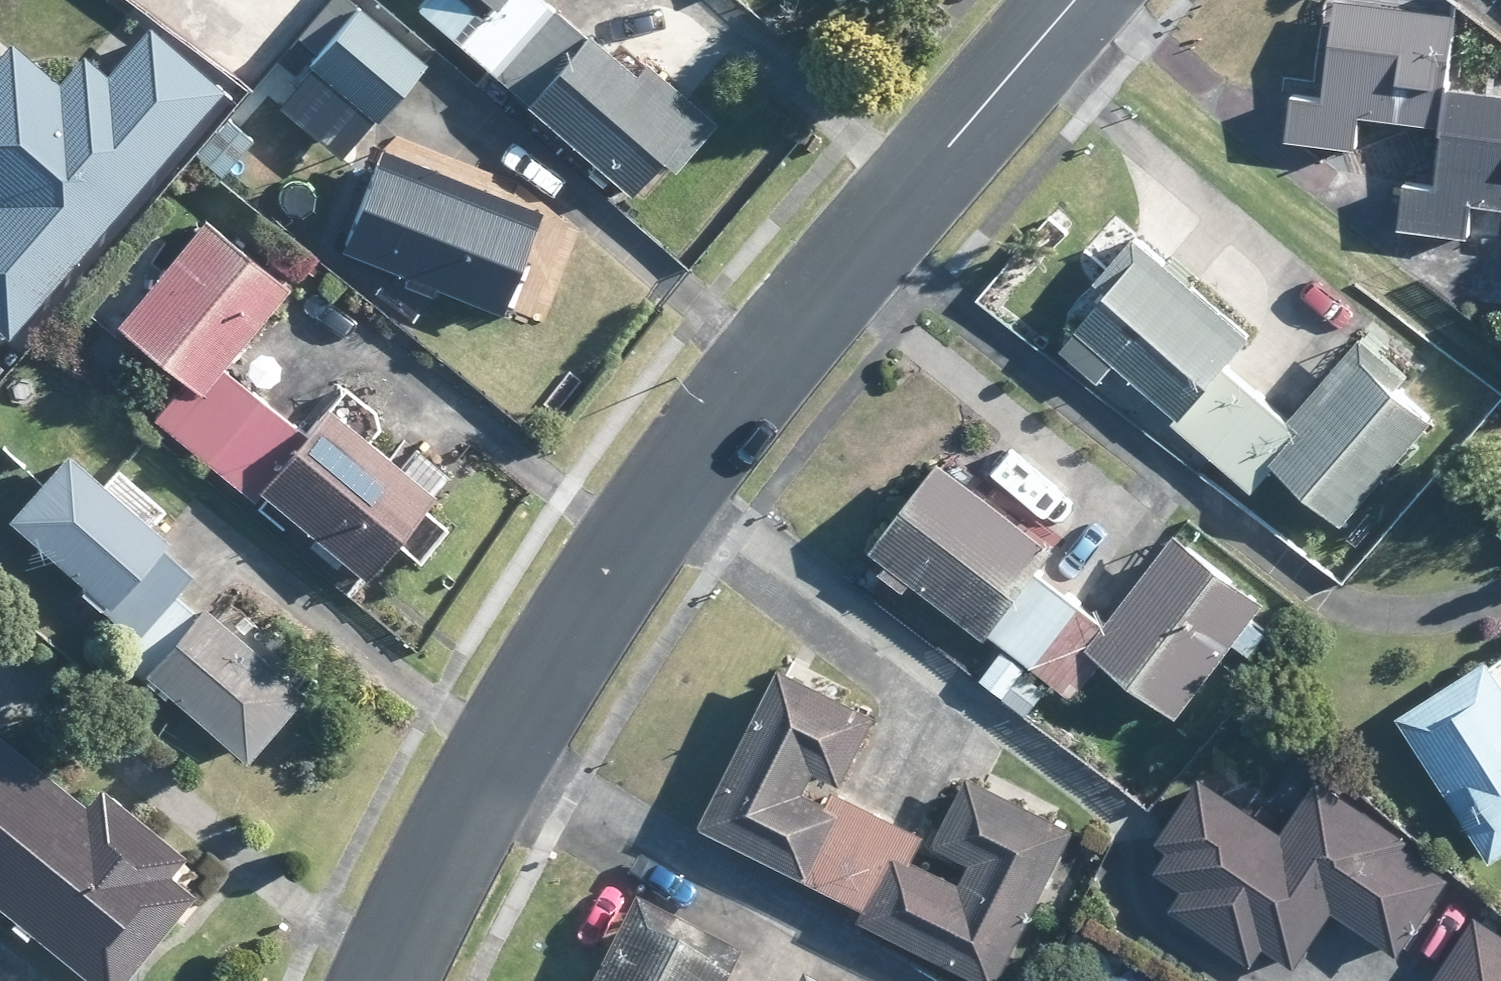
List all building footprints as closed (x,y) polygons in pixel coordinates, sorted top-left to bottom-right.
[(484,8),(472,21),(448,0),(439,0),(423,21),(452,45),(524,107),(521,110),(587,167),(581,173),(595,185),(601,179),(622,197),(653,161),(667,173),(709,125),(681,101),(665,87),(640,66),(631,79),(582,37),(539,0),(474,0),(484,8)] [(1456,17),(1333,2),(1321,98),(1290,94),(1285,140),(1303,143),(1353,148),(1357,116),(1440,126),(1432,188),(1402,185),(1397,231),(1466,239),(1471,207),(1500,211),(1500,96),(1448,90),(1456,17)] [(371,123),(424,60),(356,4),(303,66),(371,123)] [(667,25),(646,54),(672,71),(693,42),(667,25)] [(216,91),(144,30),(103,78),(84,62),(78,57),(54,86),(6,45),(0,53),(0,335),(3,338),(12,330),(66,266),(216,91)] [(194,154),(217,177),(235,159),(212,137),(194,154)] [(526,237),(535,213),(376,151),(347,225),(336,251),(346,256),(403,278),(400,286),(425,297),(429,288),(439,293),(495,315),(526,237)] [(255,319),(281,287),(199,219),(110,327),(179,383),(150,420),(207,466),(248,500),(254,494),(321,550),(317,556),(331,566),(335,561),(359,580),(390,542),(413,562),(440,530),(414,509),(443,474),(413,449),(395,473),(319,411),(299,437),(215,369),(255,319)] [(1196,285),(1138,236),(1131,230),(1092,275),(1106,287),(1057,344),(1073,356),(1097,376),(1113,357),(1178,412),(1172,420),(1206,449),(1258,388),(1224,359),(1246,333),(1249,330),(1196,285)] [(1339,517),(1408,437),(1428,413),(1390,381),(1400,368),(1356,331),(1287,412),(1258,388),(1206,449),(1250,487),(1272,461),(1332,511),(1339,517)] [(1022,656),(1072,590),(1032,561),(1048,539),(933,452),(865,542),(884,557),(877,566),(901,584),(908,575),(982,632),(985,629),(1022,656)] [(161,544),(99,491),(58,456),(1,520),(81,588),(77,591),(97,608),(126,634),(161,591),(168,597),(185,579),(155,551),(161,544)] [(1072,504),(1012,457),(997,475),(1058,522),(1072,504)] [(1072,590),(1022,656),(1069,692),(1099,653),(1173,709),(1230,635),(1246,648),(1263,626),(1245,614),(1261,594),(1171,525),(1103,614),(1072,590)] [(188,614),(168,597),(161,591),(126,634),(109,653),(237,764),(296,694),(294,691),(291,688),(212,622),(195,607),(188,614)] [(229,627),(236,624),(240,615),(238,608),(229,604),(221,607),(220,612),(217,615),(221,624),(229,627)] [(979,674),(1026,711),(1047,683),(1023,665),(1026,662),(1002,644),(979,674)] [(1489,661),(1485,654),(1394,712),(1486,855),(1500,846),(1500,680),(1489,661)] [(845,694),(791,668),(776,659),(696,819),(836,888),(876,806),(813,773),(806,787),(801,784),(811,765),(839,778),(875,708),(845,694)] [(84,980),(117,980),(152,939),(189,895),(164,876),(180,857),(95,787),(79,806),(0,741),(0,912),(84,980)] [(1070,820),(987,778),(966,767),(961,776),(930,838),(968,856),(958,875),(909,851),(920,827),(876,806),(836,888),(853,897),(842,919),(859,927),(864,916),(990,980),(1070,820)] [(1410,839),(1322,784),(1290,835),(1207,784),(1171,842),(1182,848),(1169,869),(1200,889),(1189,908),(1251,946),(1261,931),(1296,952),(1327,901),(1394,942),(1437,872),(1403,851),(1410,839)] [(1068,846),(1040,897),(1068,913),(1097,860),(1068,846)] [(729,964),(733,957),(665,923),(639,909),(627,903),(587,980),(721,980),(729,964)] [(1478,914),(1434,980),(1500,980),(1500,929),(1478,914)]
